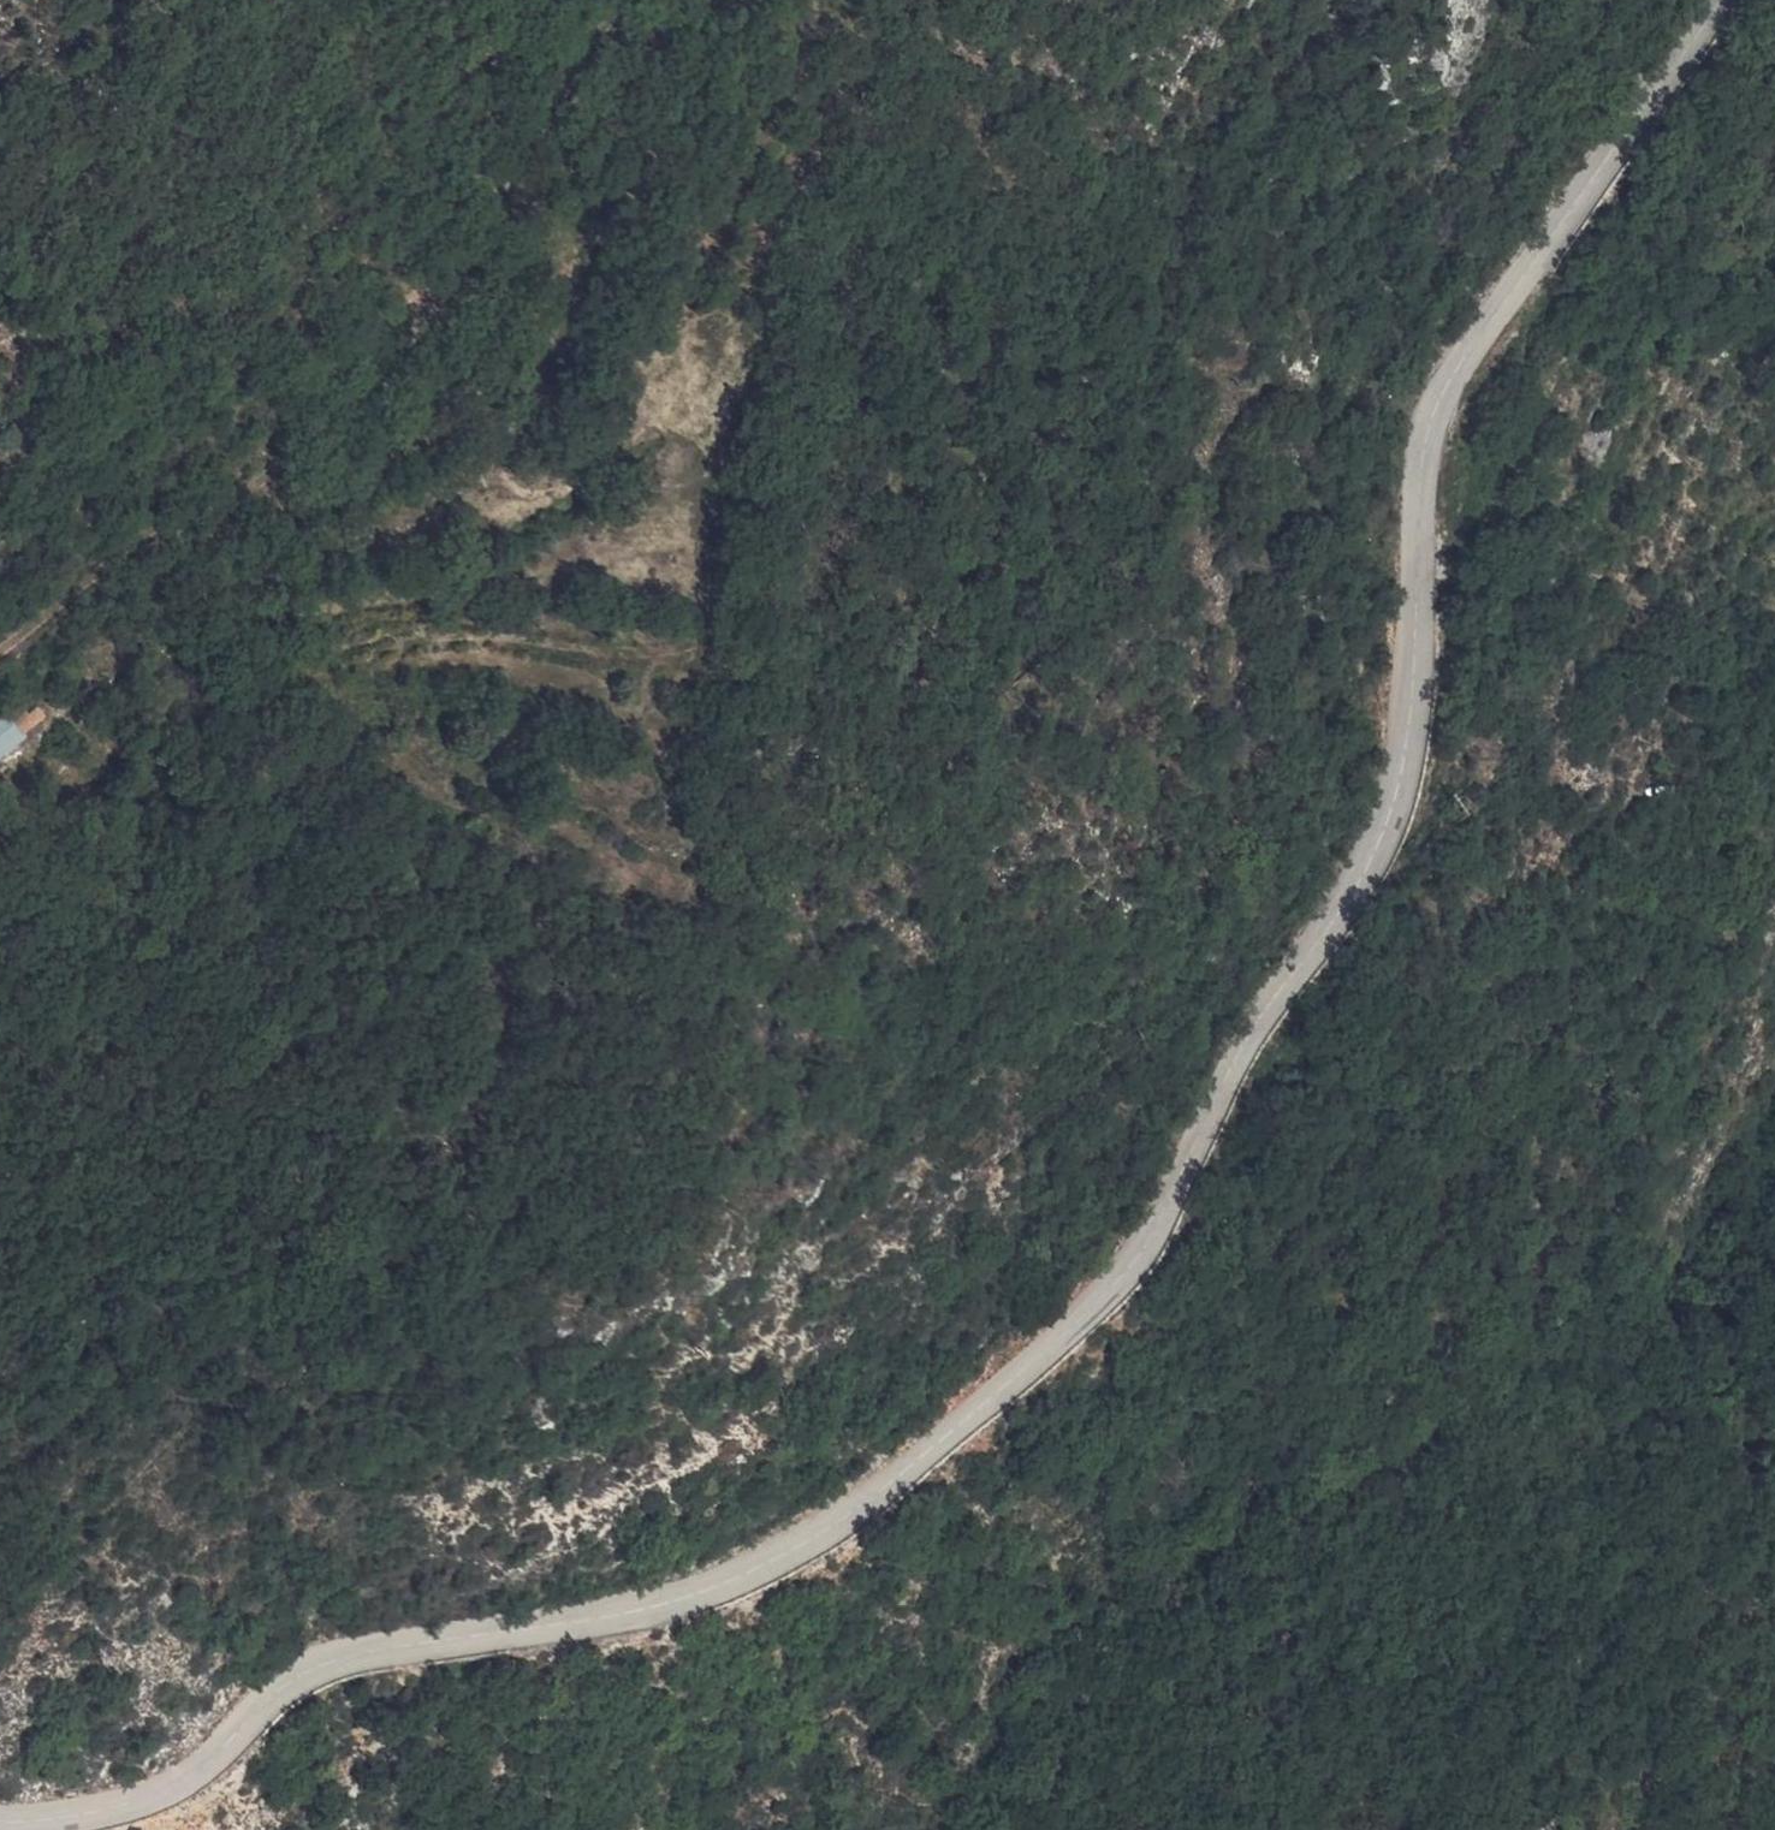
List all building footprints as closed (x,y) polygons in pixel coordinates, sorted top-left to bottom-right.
[(0,717),(0,759),(26,745),(8,712),(0,717)]
